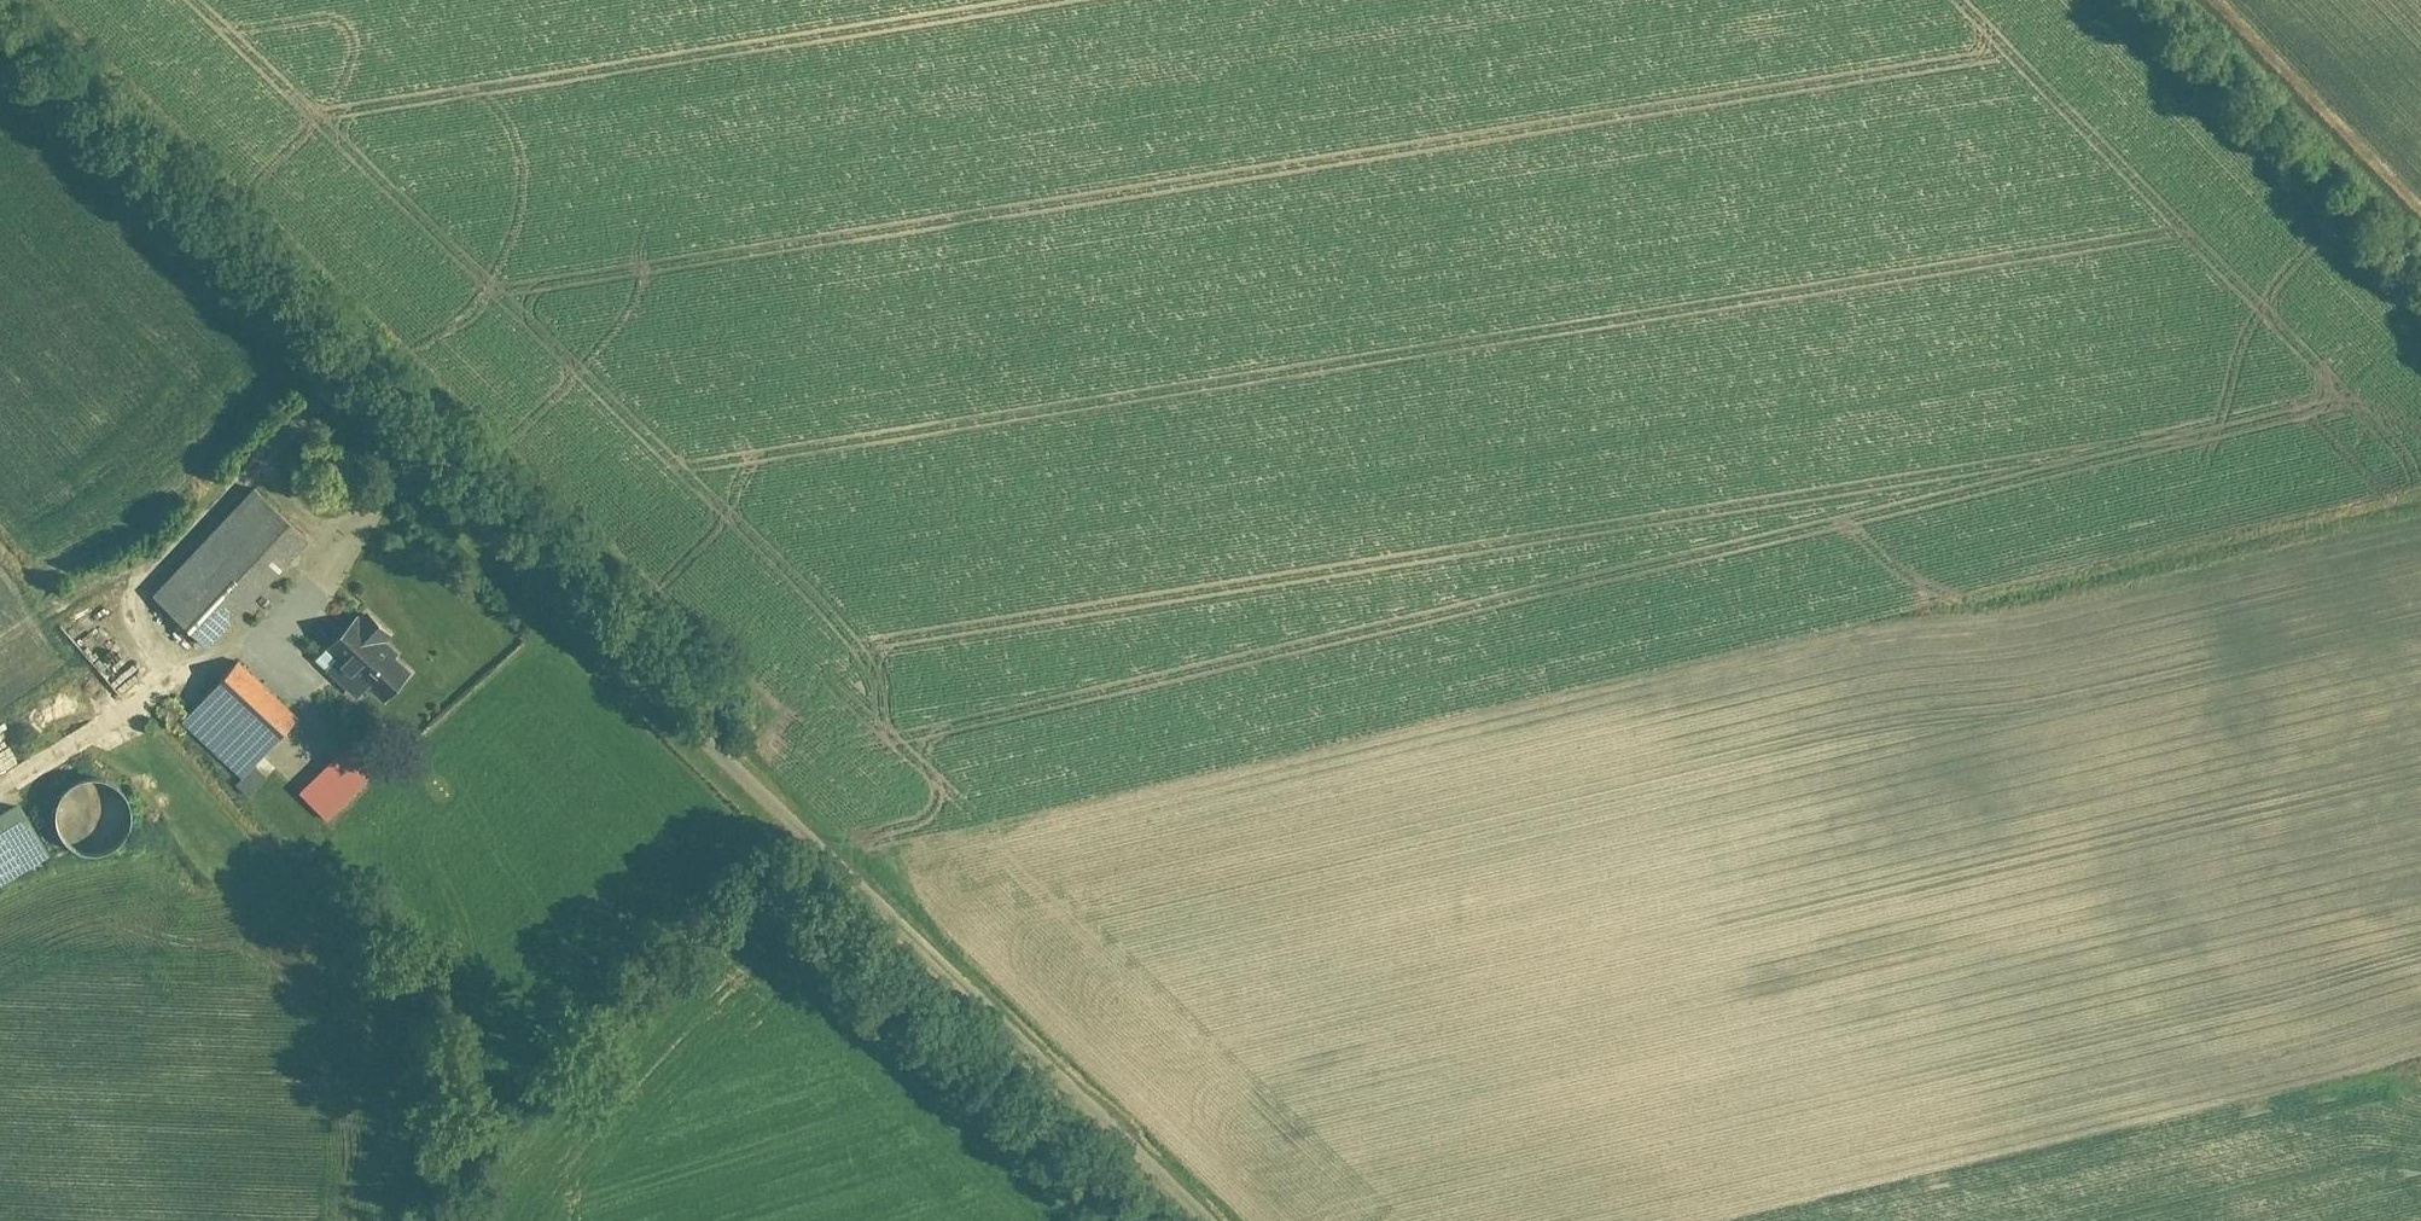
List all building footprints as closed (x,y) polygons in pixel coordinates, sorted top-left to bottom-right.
[(205,648),(305,544),(252,492),(151,596),(205,648)] [(344,617),(297,670),(376,740),(423,688),(344,617)] [(237,782),(295,721),(238,667),(180,728),(237,782)] [(381,770),(352,743),(267,830),(295,858),(381,770)] [(126,805),(119,797),(113,788),(103,782),(86,782),(70,787),(59,795),(52,811),(53,827),(57,841),(65,850),(73,856),(85,859),(99,860),(109,856),(121,845),(127,834),(130,819),(126,805)] [(15,805),(0,814),(0,886),(47,857),(15,805)]
